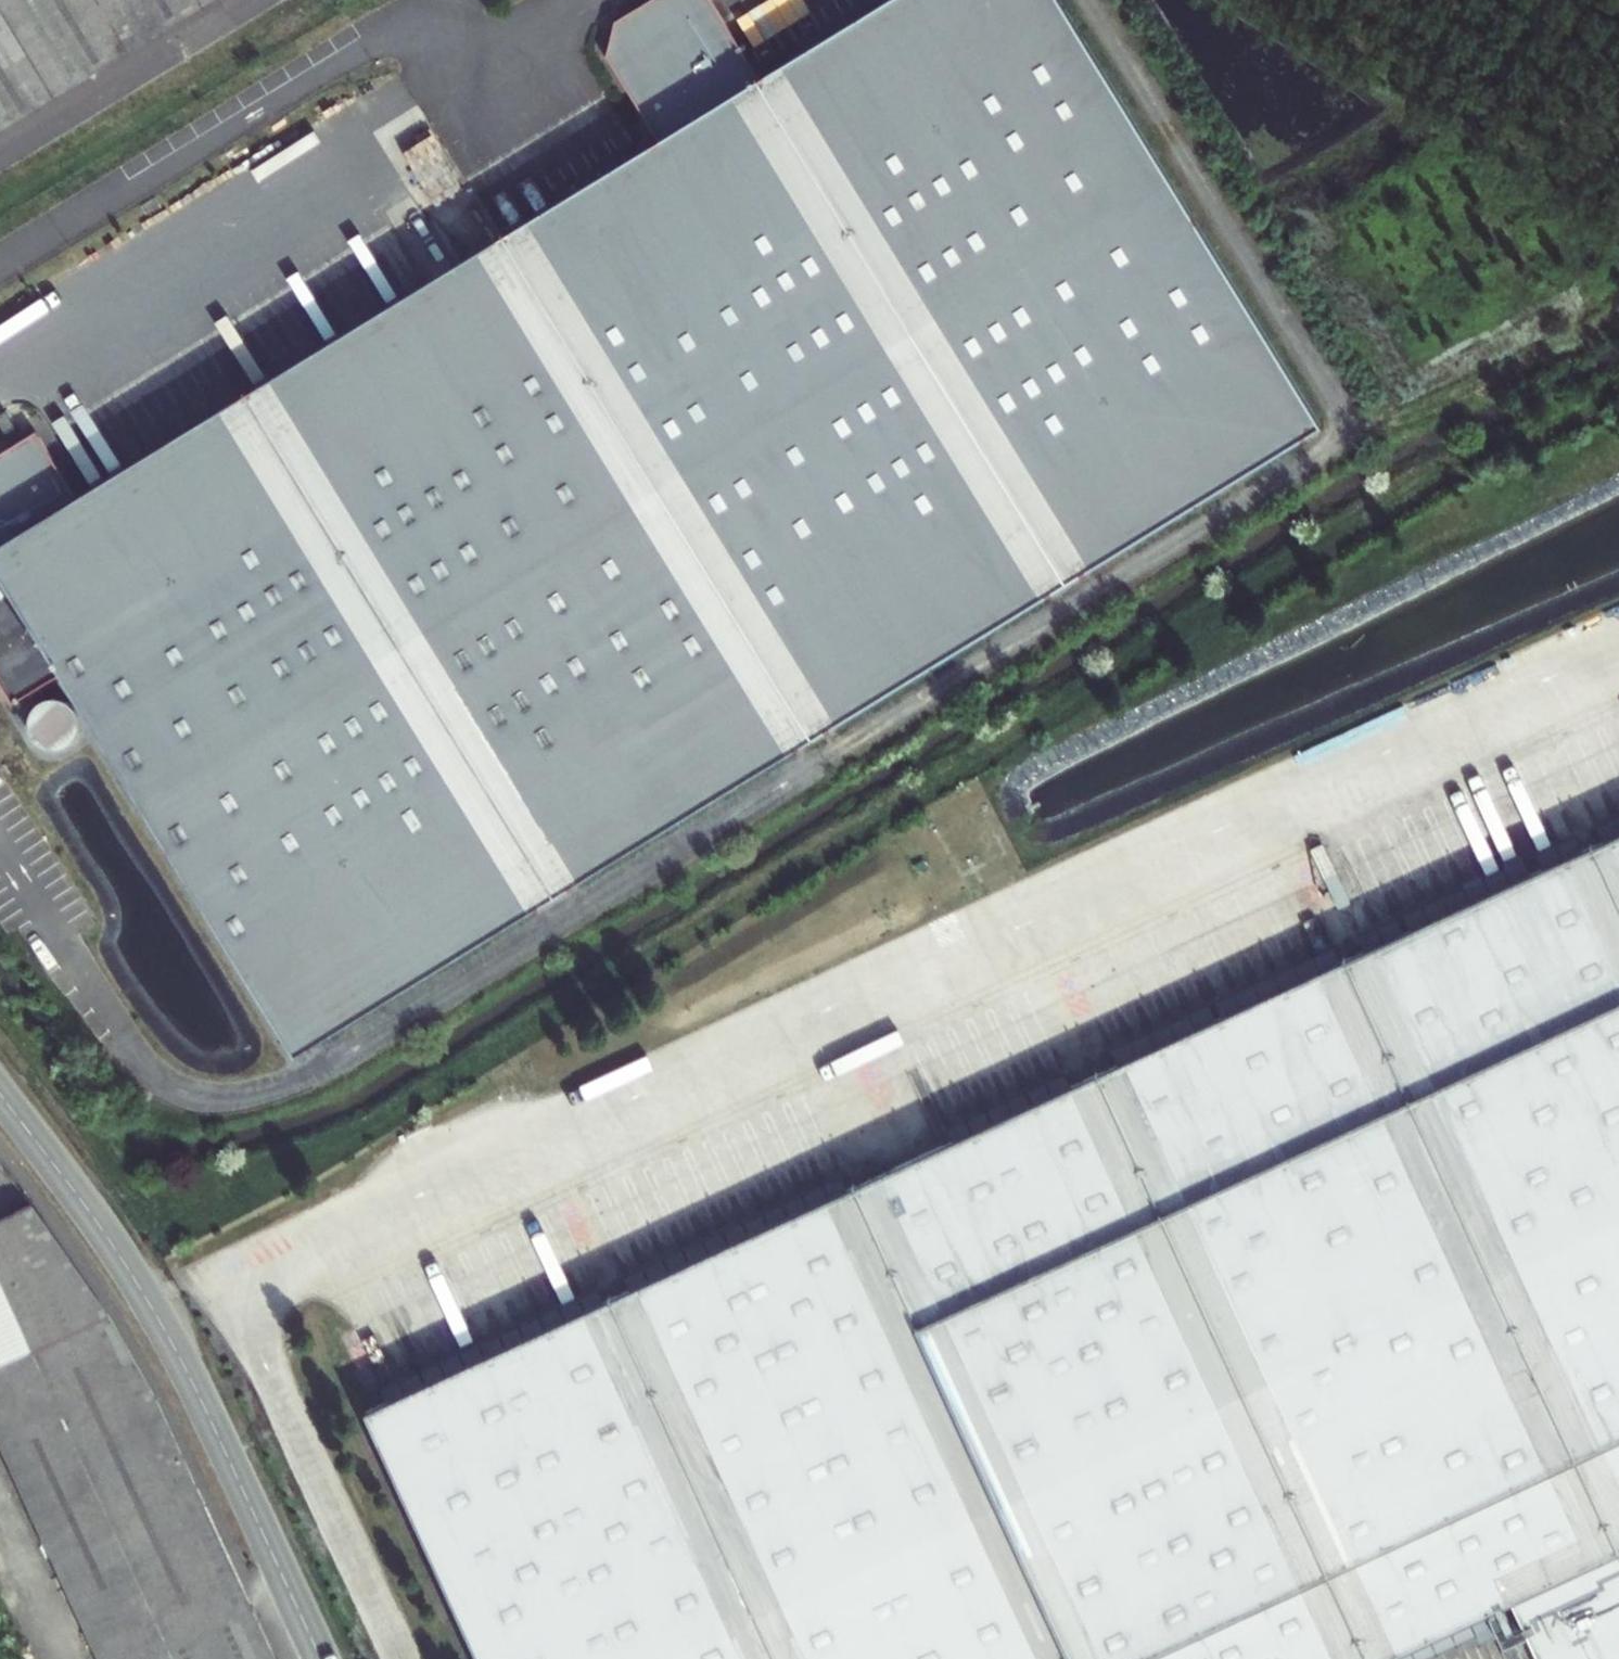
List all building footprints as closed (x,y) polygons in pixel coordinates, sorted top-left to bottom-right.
[(70,658),(314,1054),(1320,438),(1050,0),(931,0),(930,1),(930,0),(763,0),(729,21),(716,0),(670,0),(622,29),(612,63),(623,81),(0,452),(0,667),(15,692),(70,658)] [(170,0),(0,0),(0,105),(170,0)] [(372,1422),(481,1658),(1463,1658),(1522,1632),(1535,1658),(1618,1658),(1618,855),(372,1422)] [(154,1397),(121,1339),(31,1203),(0,1218),(0,1432),(105,1658),(275,1658),(154,1397)]
